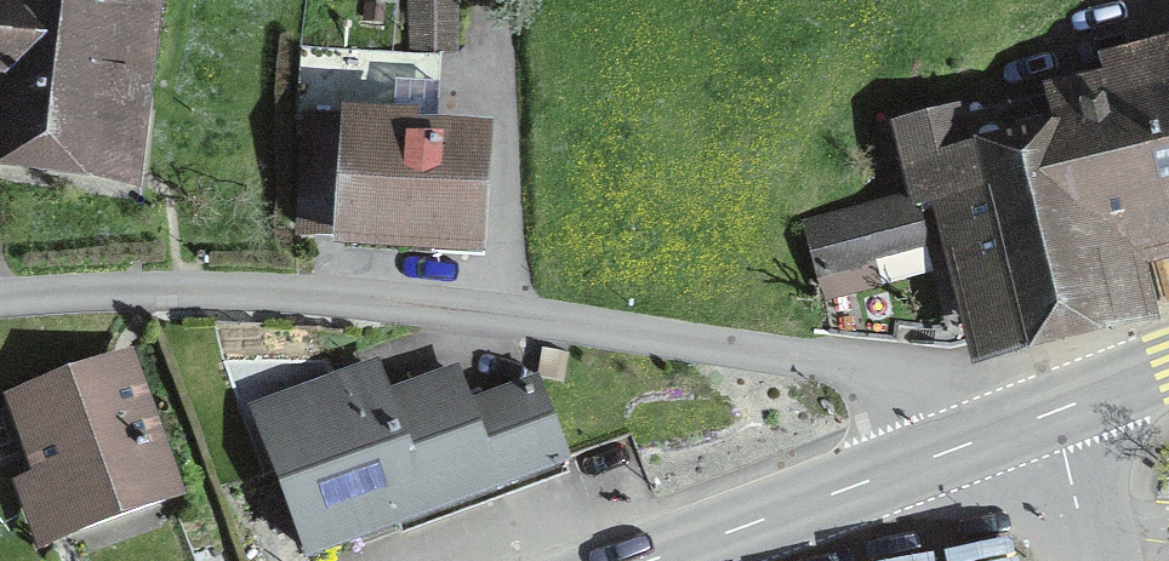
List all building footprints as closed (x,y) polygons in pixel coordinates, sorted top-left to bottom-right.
[(117,51),(120,29),(151,33),(155,0),(0,0),(0,39),(117,51)] [(453,1),(413,0),(413,53),(298,46),(294,119),(315,120),(307,233),(470,243),(477,146),(413,142),(414,129),(436,131),(439,85),(429,84),(431,50),(453,51),(453,1)] [(109,108),(117,51),(0,39),(0,144),(135,162),(141,112),(109,108)] [(1072,92),(1111,250),(1168,236),(1168,69),(1072,92)] [(1111,250),(1072,92),(898,135),(914,199),(807,226),(823,286),(858,278),(854,259),(925,242),(915,201),(956,191),(992,339),(1125,307),(1111,250)] [(78,560),(194,560),(125,371),(22,408),(78,560)] [(260,420),(281,478),(468,410),(455,375),(389,399),(381,376),(260,420)] [(534,385),(468,410),(281,478),(309,553),(562,460),(534,385)]
